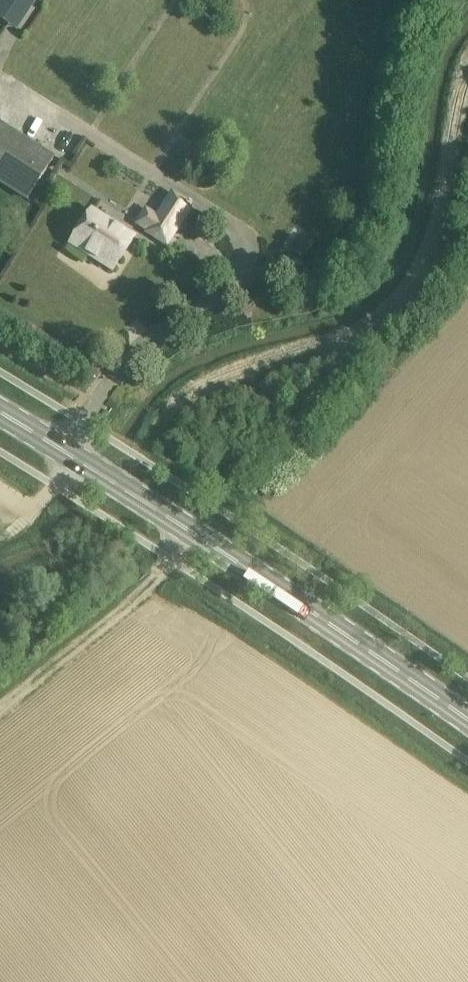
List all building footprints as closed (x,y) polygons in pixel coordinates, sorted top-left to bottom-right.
[(19,0),(0,0),(0,18),(5,21),(19,0)] [(38,182),(53,159),(0,125),(0,182),(27,199),(38,182)] [(170,190),(143,233),(167,248),(195,206),(170,190)] [(133,238),(117,227),(91,211),(70,243),(113,270),(133,238)]
